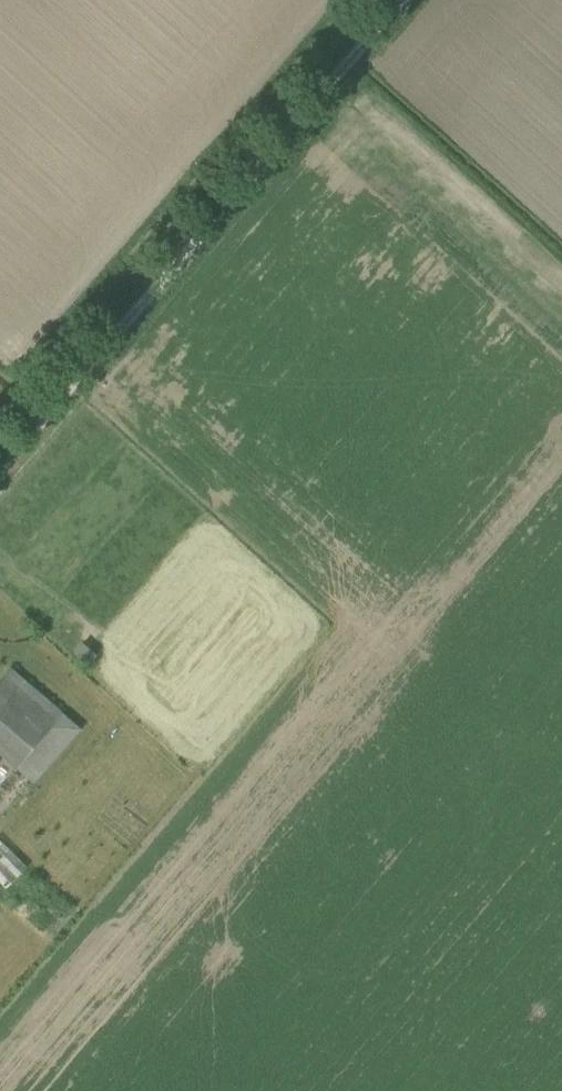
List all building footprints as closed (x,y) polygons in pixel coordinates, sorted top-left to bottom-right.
[(18,767),(35,782),(82,729),(11,667),(0,680),(0,751),(18,767)] [(6,885),(27,865),(0,836),(0,879),(6,885)]
